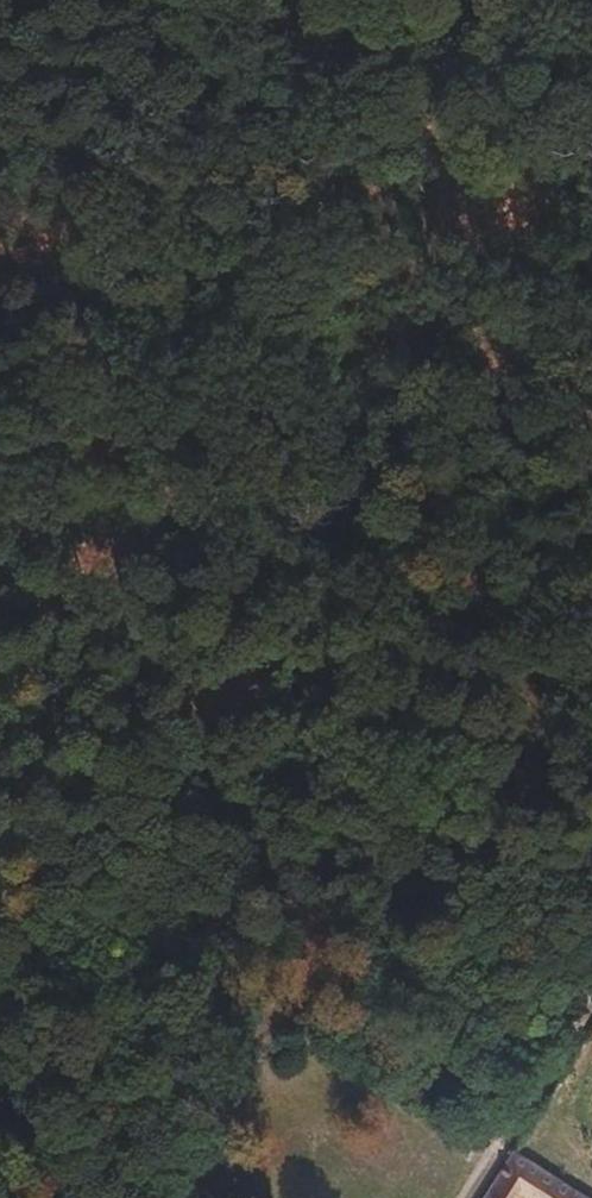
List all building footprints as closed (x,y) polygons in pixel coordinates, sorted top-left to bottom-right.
[(512,1152),(486,1197),(587,1197),(512,1152)]
